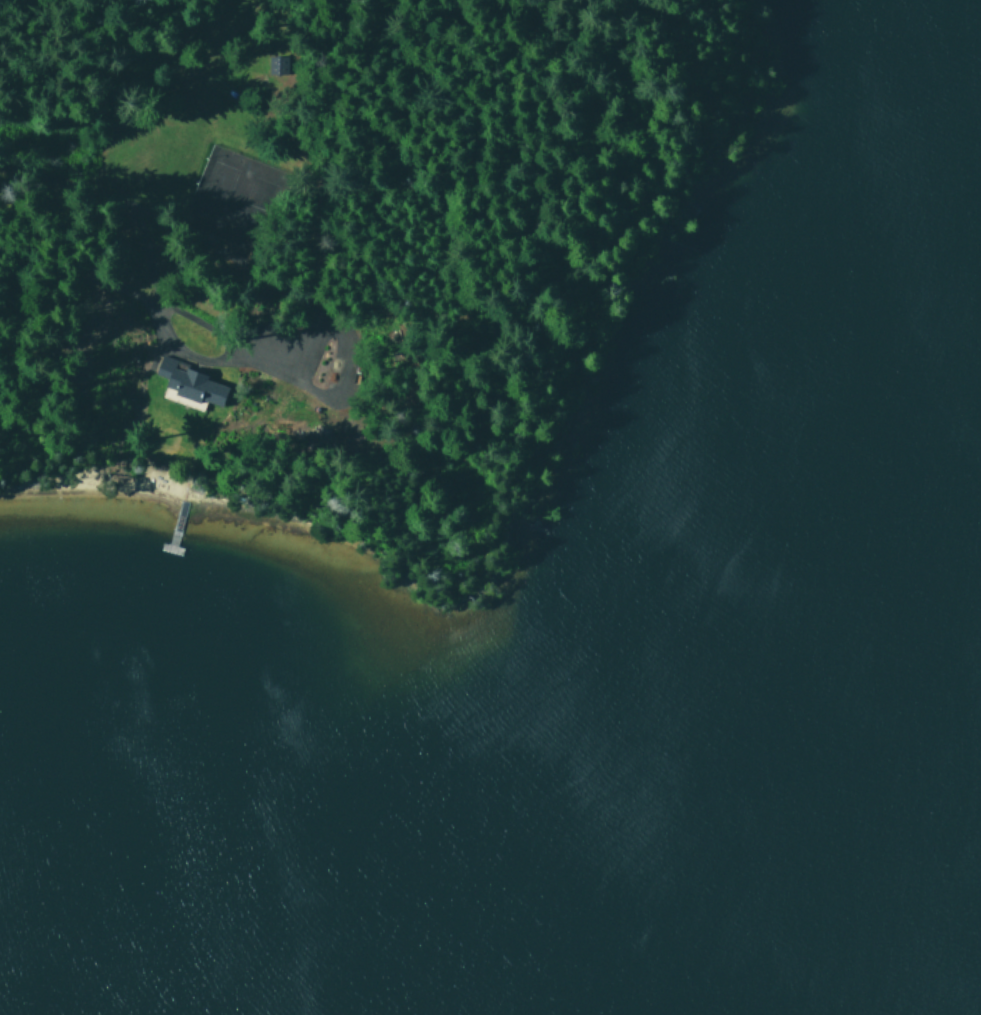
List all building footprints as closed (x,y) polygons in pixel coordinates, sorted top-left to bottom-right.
[(154,374),(166,378),(162,392),(198,402),(199,400),(221,407),(227,386),(205,380),(206,374),(180,367),(182,361),(160,354),(154,374)]
